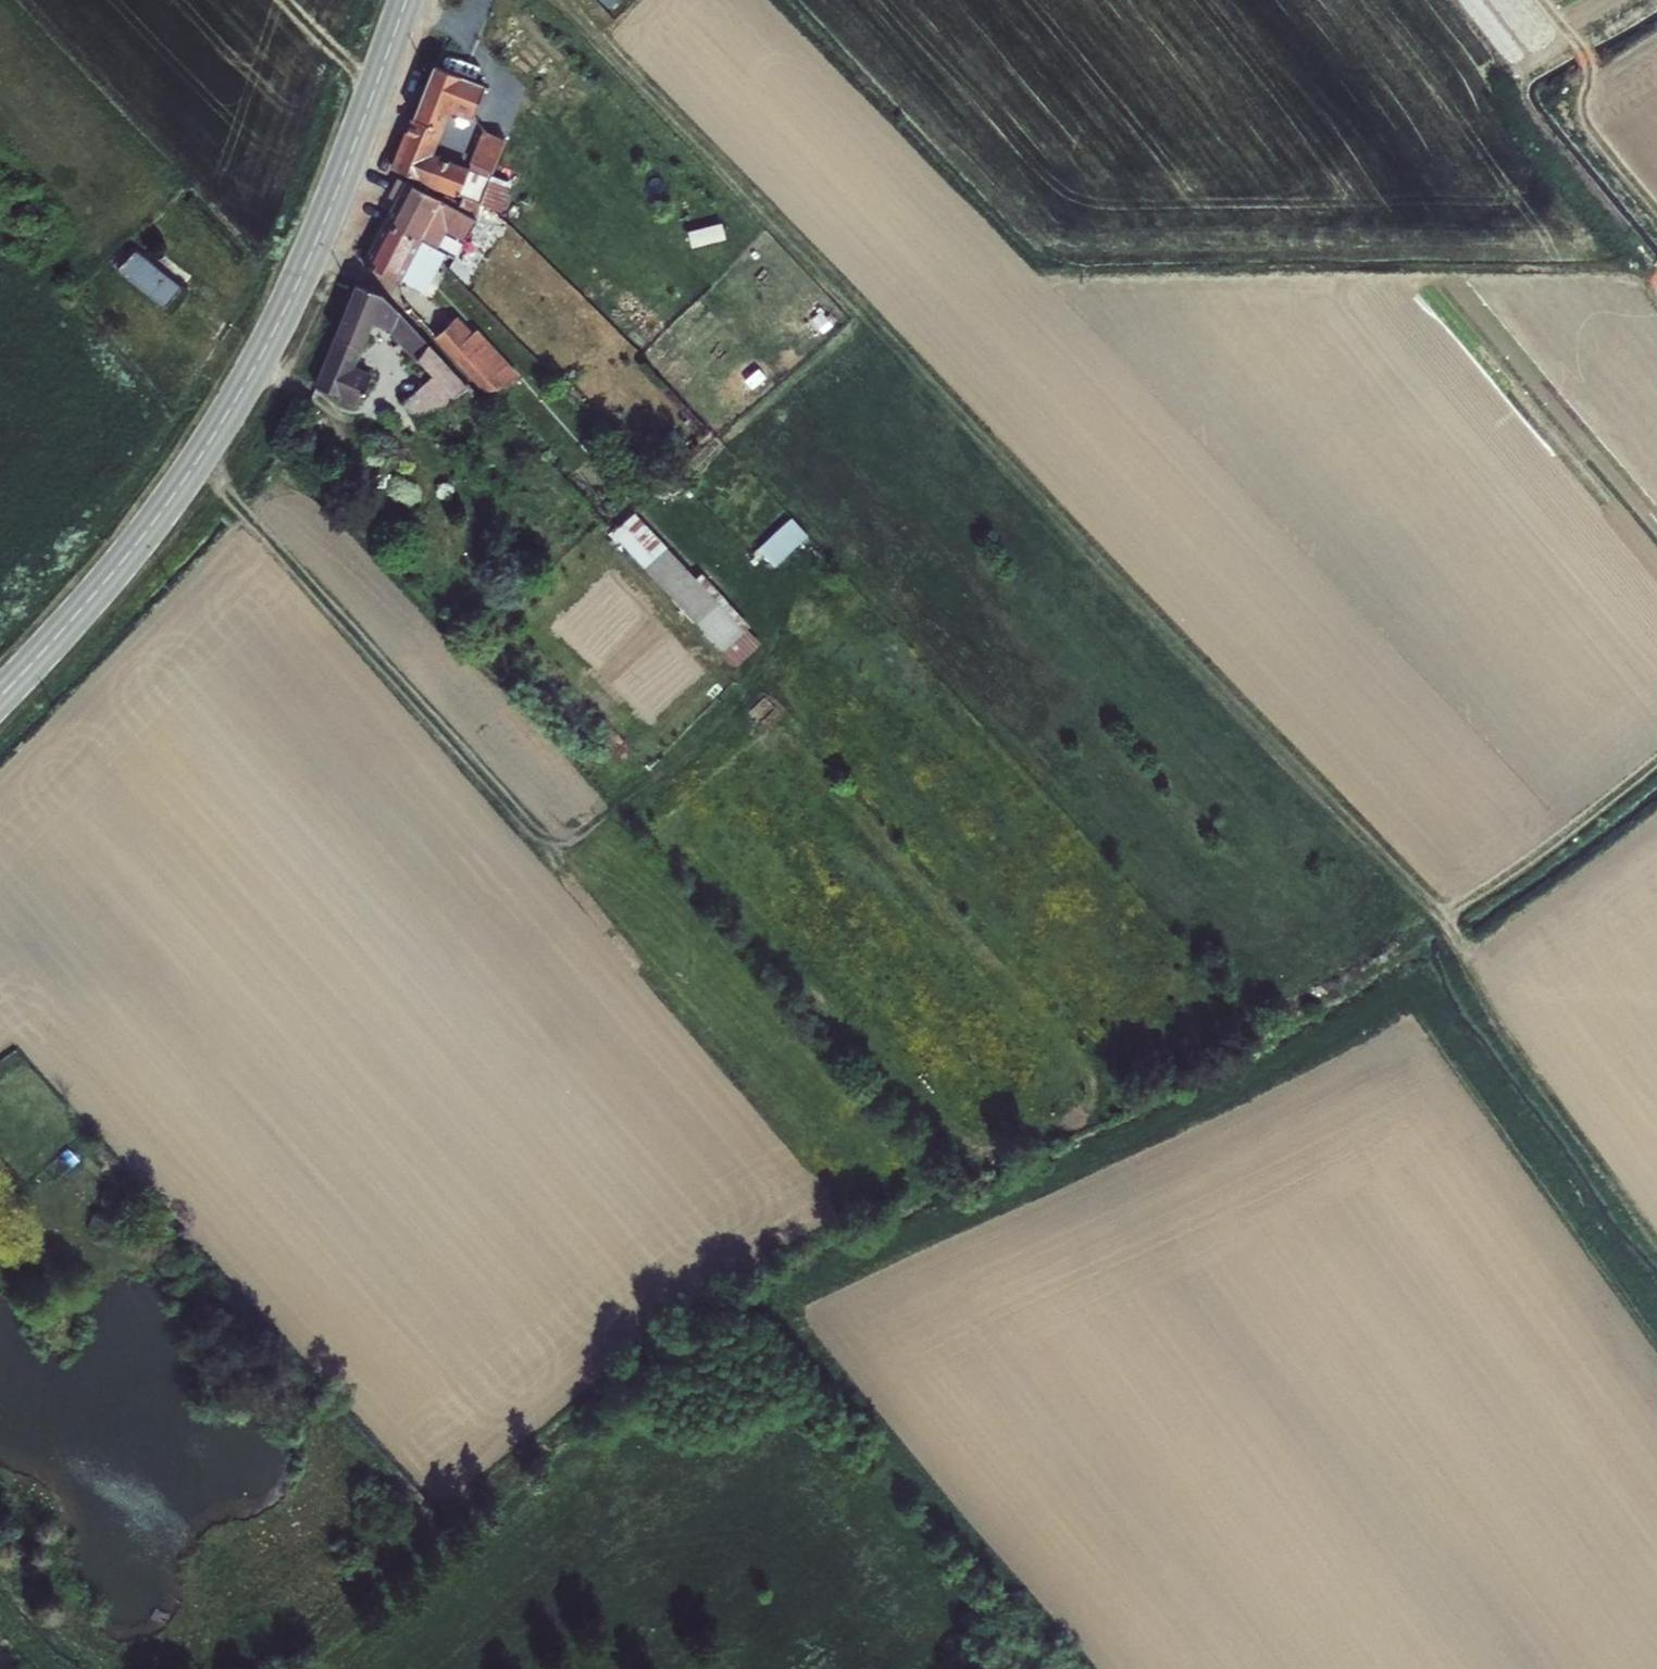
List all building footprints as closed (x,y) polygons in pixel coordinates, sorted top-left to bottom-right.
[(448,110),(461,79),(442,71),(448,55),(423,45),(416,60),(411,58),(368,162),(457,195),(466,172),(445,163),(406,147),(424,100),(448,110)] [(469,163),(482,132),(461,124),(449,154),(469,163)] [(494,137),(482,132),(469,163),(466,172),(457,195),(468,200),(494,137)] [(449,154),(445,163),(466,172),(469,163),(449,154)] [(424,228),(442,239),(453,221),(412,193),(374,174),(364,194),(372,197),(361,219),(406,245),(412,250),(424,228)] [(406,245),(361,219),(340,260),(398,288),(416,253),(412,250),(406,245)] [(138,246),(120,265),(165,305),(182,286),(138,246)] [(287,383),(328,402),(342,374),(324,365),(343,320),(364,330),(393,361),(402,343),(354,291),(332,282),(287,383)] [(425,320),(407,337),(465,398),(488,386),(425,320)] [(364,416),(384,438),(441,385),(402,343),(393,361),(407,376),(405,379),(364,416)] [(616,531),(726,651),(749,630),(640,510),(616,531)] [(795,516),(761,547),(777,565),(812,534),(795,516)]
